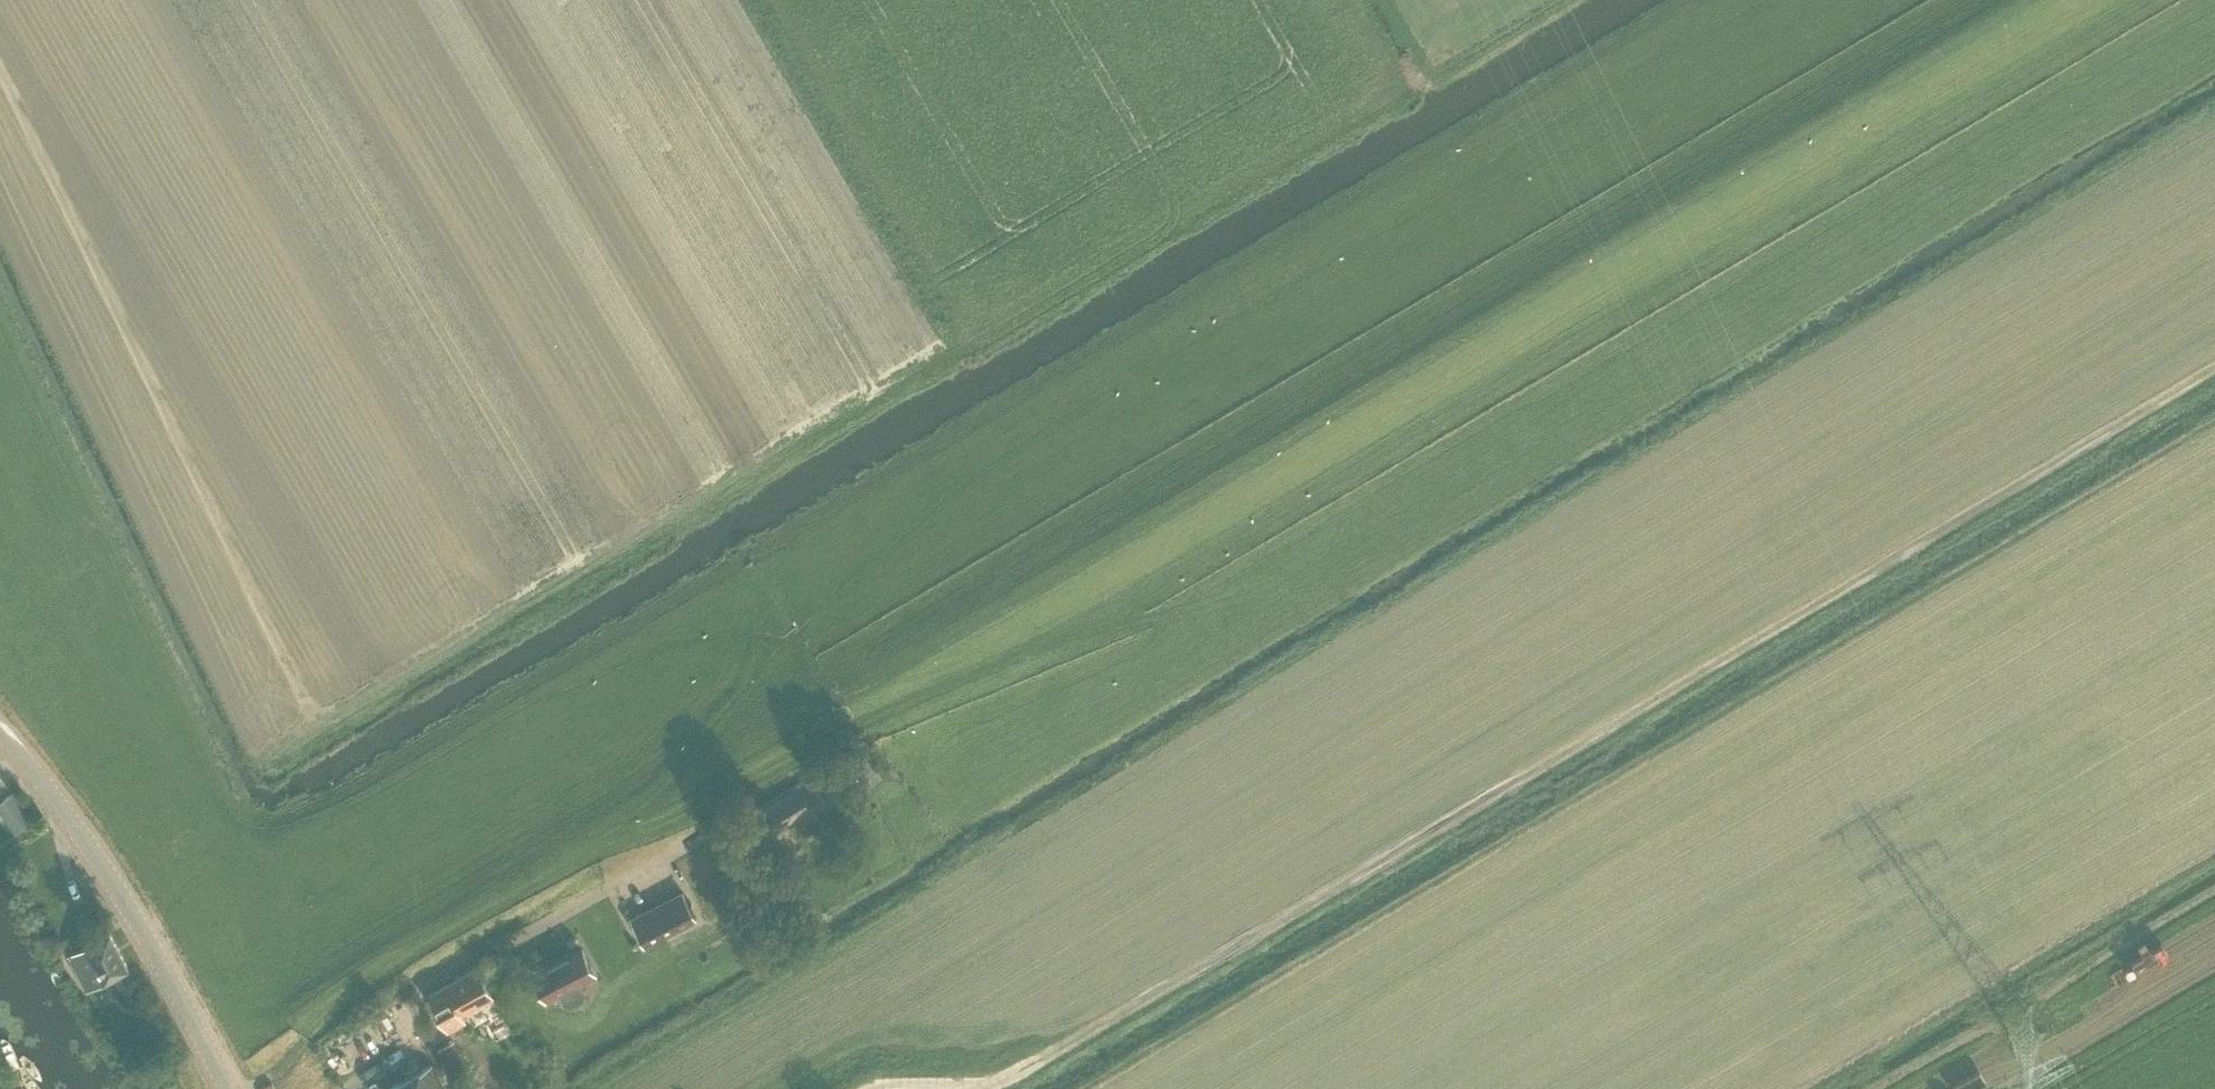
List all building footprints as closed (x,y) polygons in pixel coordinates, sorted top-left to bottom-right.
[(0,802),(0,811),(13,828),(18,835),(37,822),(32,815),(14,792),(0,802)] [(683,889),(631,916),(645,945),(698,917),(683,889)] [(69,954),(81,976),(88,988),(129,967),(111,931),(69,954)] [(551,999),(563,993),(568,1003),(575,1005),(586,999),(588,992),(582,981),(597,973),(584,949),(537,974),(537,975),(538,975),(550,998),(551,999)] [(463,1012),(495,995),(480,966),(430,993),(449,1028),(467,1019),(463,1012)] [(459,1049),(443,1057),(453,1077),(469,1069),(459,1049)] [(435,1066),(392,1088),(448,1088),(435,1066)]
